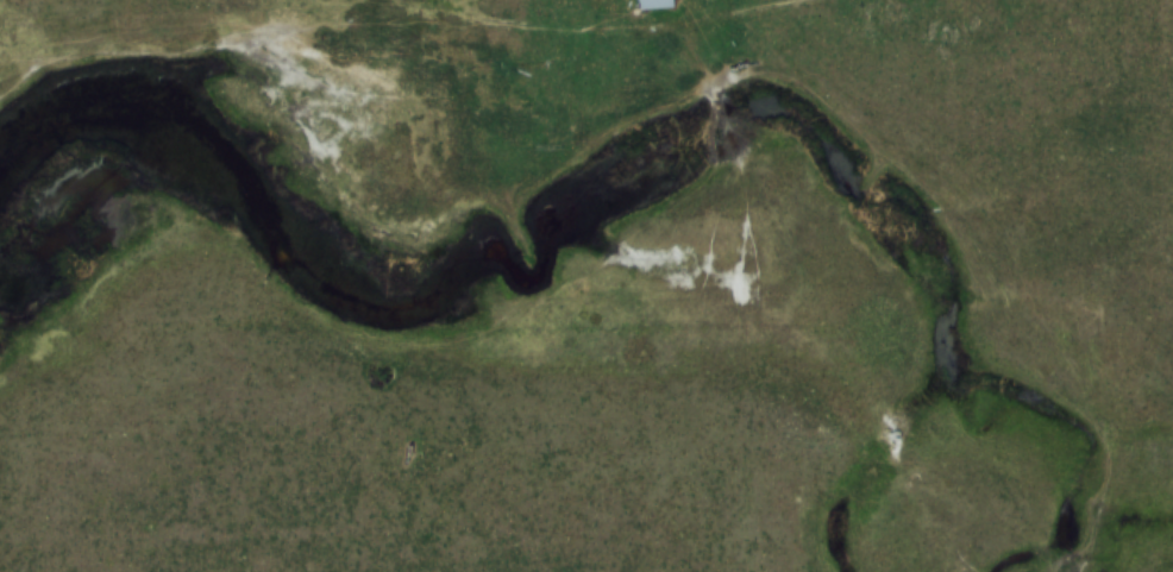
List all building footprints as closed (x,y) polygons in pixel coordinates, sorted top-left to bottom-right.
[(630,12),(666,10),(665,0),(630,0),(630,12)]
